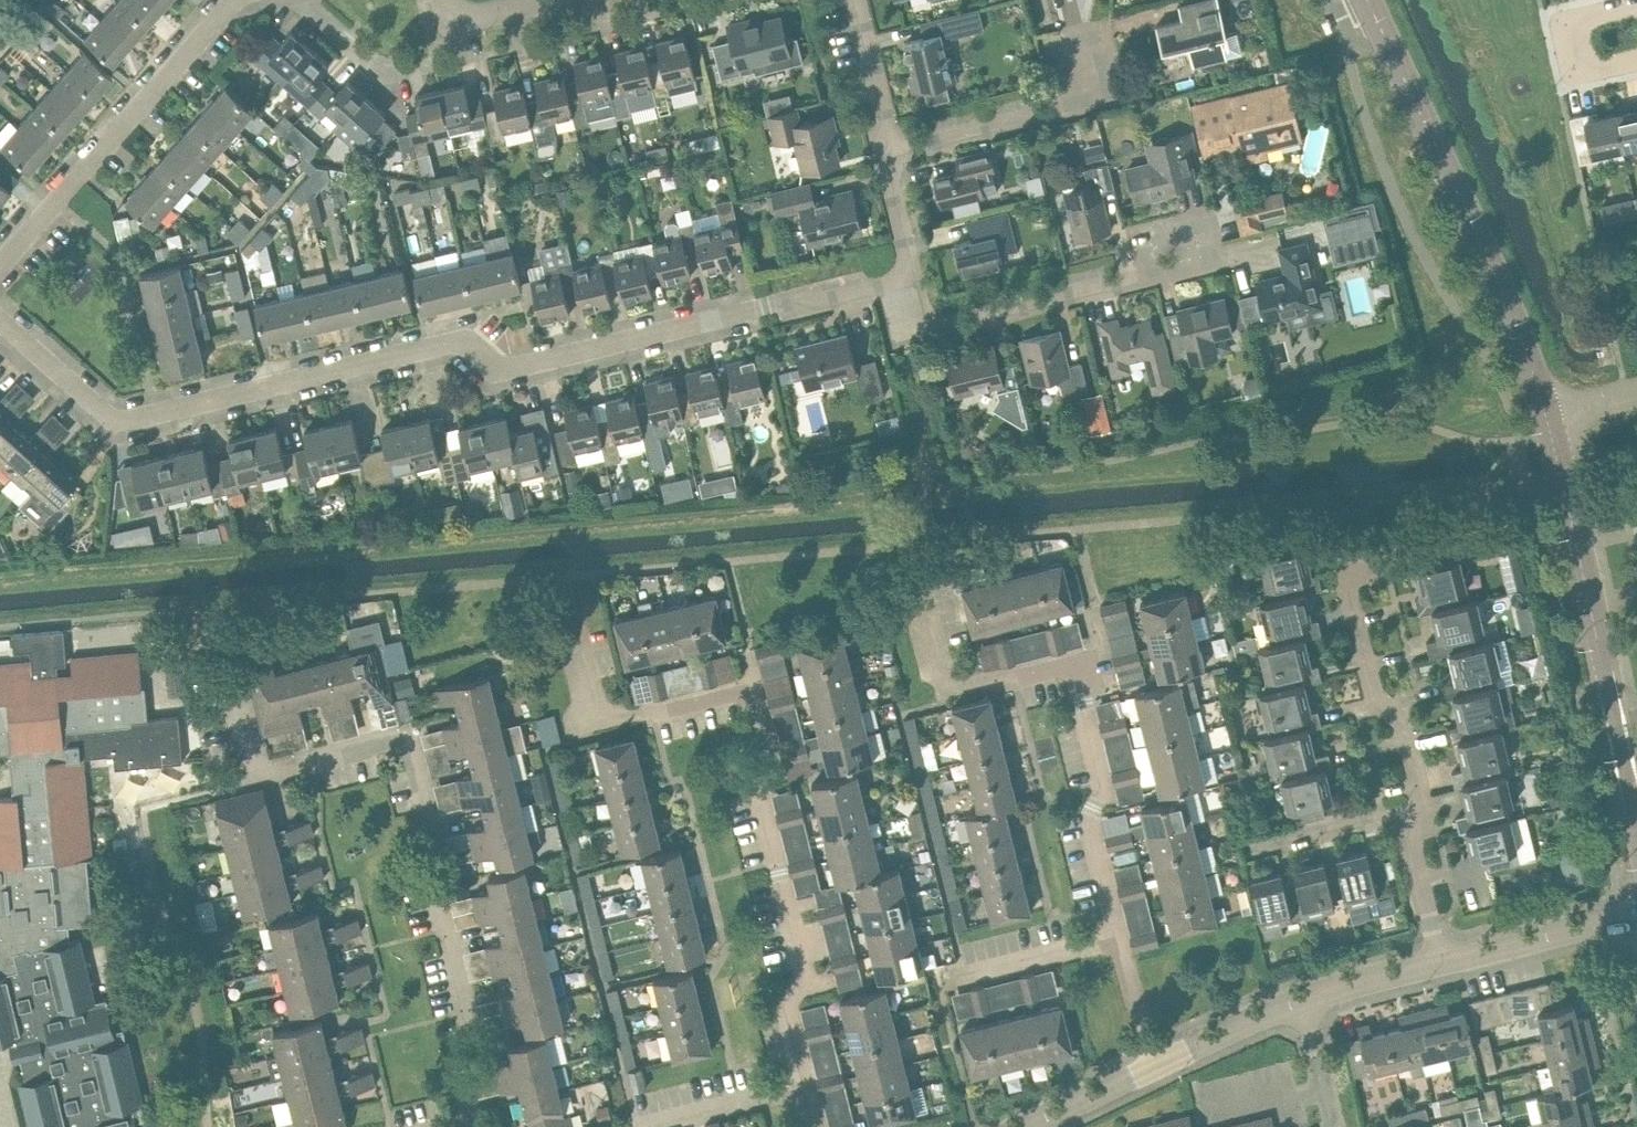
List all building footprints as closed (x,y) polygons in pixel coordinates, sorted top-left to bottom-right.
[(64,9),(54,0),(53,0),(48,6),(58,16),(64,9)] [(161,7),(154,0),(118,0),(117,1),(144,26),(161,7)] [(1163,51),(1189,44),(1194,66),(1227,58),(1227,57),(1243,53),(1238,32),(1227,35),(1218,0),(1204,0),(1187,4),(1190,16),(1156,25),(1163,51)] [(117,1),(100,20),(128,45),(144,26),(117,1)] [(942,40),(966,34),(984,30),(978,9),(962,13),(921,23),(925,38),(911,42),(913,47),(906,49),(904,52),(905,57),(908,59),(910,59),(913,74),(909,75),(913,91),(924,88),(928,103),(950,97),(946,83),(956,81),(951,57),(946,59),(942,40)] [(739,66),(753,62),(756,73),(803,61),(797,37),(786,40),(781,16),(746,25),(745,21),(728,25),(732,40),(713,45),(721,79),(741,74),(739,66)] [(111,64),(128,45),(100,20),(83,39),(111,64)] [(16,31),(9,24),(0,34),(0,40),(5,44),(16,31)] [(31,26),(25,33),(35,42),(41,35),(31,26)] [(253,56),(281,82),(311,48),(292,31),(280,44),(272,37),(273,36),(272,35),(253,56)] [(35,42),(25,33),(18,39),(29,49),(35,42)] [(698,87),(685,36),(657,43),(662,64),(649,67),(648,67),(653,86),(652,86),(654,95),(669,92),(670,94),(698,87)] [(626,93),(652,86),(653,86),(648,67),(649,67),(644,46),(616,52),(621,74),(608,76),(607,77),(612,96),(611,96),(613,105),(628,101),(626,93)] [(311,48),(281,82),(309,106),(328,85),(327,84),(326,85),(318,78),(330,65),(311,48)] [(67,71),(95,95),(111,76),(84,52),(67,71)] [(574,62),(579,83),(567,86),(569,95),(568,95),(573,115),(587,112),(585,103),(611,96),(612,96),(607,77),(608,76),(603,55),(574,62)] [(67,71),(50,90),(78,114),(95,95),(67,71)] [(527,105),(532,125),(531,125),(534,138),(535,144),(539,157),(557,153),(554,120),(573,115),(568,95),(569,95),(567,86),(566,82),(564,74),(535,81),(539,97),(540,102),(527,105)] [(337,131),(344,123),(366,97),(348,81),(336,93),(328,86),(329,85),(328,85),(309,106),(337,131)] [(450,134),(488,125),(485,115),(481,97),(479,97),(479,99),(469,101),(465,84),(440,90),(450,134)] [(504,132),(531,125),(532,125),(527,105),(522,84),(494,91),(499,112),(485,115),(488,125),(492,143),(506,140),(504,132)] [(227,86),(210,105),(238,129),(254,110),(227,86)] [(1301,146),(1286,86),(1196,108),(1206,151),(1245,142),(1249,159),(1266,155),(1264,147),(1281,142),(1283,151),(1301,146)] [(61,133),(78,114),(50,90),(33,109),(61,133)] [(450,134),(440,90),(416,96),(419,111),(407,114),(411,132),(412,136),(413,143),(416,156),(430,152),(427,140),(450,134)] [(366,97),(344,123),(353,131),(346,139),(366,157),(370,160),(396,130),(382,117),(385,114),(366,97)] [(210,105),(193,124),(221,148),(238,129),(210,105)] [(803,170),(818,167),(840,161),(832,131),(837,130),(833,115),(801,123),(797,108),(770,115),(770,116),(762,118),(764,127),(772,125),(776,142),(795,137),(803,170)] [(44,152),(61,133),(33,109),(17,128),(44,152)] [(1614,114),(1622,148),(1636,144),(1636,109),(1614,114)] [(728,112),(718,115),(720,125),(731,122),(728,112)] [(1593,154),(1622,148),(1614,114),(1591,119),(1589,113),(1570,117),(1580,163),(1594,160),(1593,154)] [(176,143),(204,167),(221,148),(193,124),(176,143)] [(295,124),(284,136),(306,156),(306,155),(311,159),(321,147),(295,124)] [(17,128),(0,146),(0,147),(27,171),(44,152),(17,128)] [(411,132),(398,135),(404,159),(416,156),(413,143),(412,136),(411,132)] [(1195,181),(1184,135),(1155,142),(1159,160),(1128,168),(1136,201),(1169,193),(1168,188),(1195,181)] [(176,143),(160,162),(187,186),(204,167),(176,143)] [(1102,143),(1084,148),(1088,162),(1106,156),(1102,143)] [(995,174),(994,170),(989,149),(957,157),(960,171),(954,173),(954,171),(952,172),(953,173),(935,177),(942,205),(983,195),(979,178),(995,174)] [(311,173),(317,165),(311,159),(306,155),(300,163),(311,173)] [(170,205),(187,186),(160,162),(143,181),(170,205)] [(1115,190),(1108,162),(1084,169),(1089,187),(1065,193),(1076,239),(1111,230),(1101,194),(1115,190)] [(469,178),(472,192),(481,190),(478,176),(469,178)] [(350,191),(359,193),(361,179),(352,178),(350,191)] [(463,194),(472,192),(469,178),(460,180),(463,194)] [(361,179),(359,193),(368,194),(371,181),(361,179)] [(154,224),(170,205),(143,181),(126,200),(154,224)] [(304,181),(298,188),(308,198),(315,226),(323,224),(315,190),(304,181)] [(10,191),(0,182),(0,202),(10,191)] [(544,182),(532,185),(534,193),(546,190),(544,182)] [(267,190),(277,199),(284,192),(273,183),(267,190)] [(772,211),(778,210),(779,212),(801,207),(810,244),(845,235),(845,237),(849,236),(848,234),(862,231),(852,192),(842,195),(843,197),(836,199),(834,194),(833,194),(834,197),(814,202),(810,183),(774,192),(774,194),(768,196),(772,211)] [(344,184),(334,186),(338,206),(348,204),(344,184)] [(428,187),(420,189),(424,203),(426,212),(433,210),(428,187)] [(302,205),(308,198),(298,188),(291,195),(302,205)] [(424,203),(420,189),(411,191),(410,188),(396,192),(398,203),(412,200),(413,205),(424,203)] [(559,191),(561,200),(572,198),(569,189),(559,191)] [(277,199),(267,190),(261,197),(271,206),(277,199)] [(1288,212),(1282,190),(1234,202),(1242,233),(1264,227),(1262,218),(1265,217),(1267,228),(1288,222),(1286,213),(1288,212)] [(719,217),(694,223),(696,231),(695,231),(700,251),(699,251),(705,272),(733,266),(728,244),(741,241),(742,245),(743,245),(732,198),(715,202),(719,217)] [(1636,214),(1633,199),(1623,201),(1627,218),(1636,216),(1636,214)] [(1330,245),(1376,233),(1369,205),(1323,217),(1330,245)] [(1017,249),(1007,212),(971,221),(976,239),(955,245),(962,273),(1003,263),(1000,253),(1017,249)] [(234,227),(245,236),(251,229),(240,220),(234,227)] [(654,242),(658,261),(663,282),(692,275),(687,254),(699,251),(700,251),(695,231),(696,231),(694,223),(679,227),(678,224),(674,221),(667,223),(665,228),(667,238),(654,242)] [(239,243),(245,236),(234,227),(228,234),(239,243)] [(257,235),(268,243),(274,237),(263,227),(257,235)] [(274,266),(268,243),(257,235),(251,242),(259,250),(264,268),(274,266)] [(197,239),(200,254),(209,252),(206,237),(197,239)] [(546,276),(532,280),(536,299),(542,320),(570,314),(566,297),(565,293),(578,290),(578,289),(574,269),(572,261),(568,241),(539,248),(544,268),(546,276)] [(645,264),(658,261),(654,242),(614,251),(616,259),(615,259),(620,280),(619,280),(624,301),(652,294),(645,264)] [(1287,274),(1257,282),(1262,303),(1267,320),(1286,315),(1324,305),(1320,291),(1319,283),(1316,284),(1306,243),(1302,244),(1281,250),(1287,274)] [(156,248),(159,261),(172,258),(169,245),(156,248)] [(472,299),(497,293),(487,254),(487,255),(485,245),(463,250),(465,260),(463,260),(472,299)] [(512,248),(487,254),(497,293),(522,287),(512,248)] [(465,260),(463,250),(436,257),(438,266),(447,305),(472,299),(463,260),(465,260)] [(601,263),(574,269),(578,289),(578,290),(583,311),(611,304),(606,283),(619,280),(620,280),(615,259),(616,259),(614,251),(599,255),(601,263)] [(363,316),(387,310),(378,272),(376,272),(373,261),(353,266),(355,277),(353,278),(363,316)] [(147,299),(186,290),(180,265),(141,274),(147,299)] [(403,266),(378,272),(387,310),(412,305),(403,266)] [(447,305),(438,266),(413,272),(423,311),(447,305)] [(226,271),(228,279),(241,276),(239,268),(226,271)] [(223,269),(207,272),(210,282),(225,279),(223,269)] [(306,289),(304,290),(313,328),(338,322),(329,284),(328,284),(325,272),(303,277),(306,289)] [(246,296),(241,276),(228,279),(233,299),(246,296)] [(338,322),(363,316),(353,278),(329,284),(338,322)] [(289,334),(280,295),(278,296),(276,287),(263,290),(265,299),(255,301),(264,340),(289,334)] [(153,324),(192,314),(186,290),(147,299),(153,324)] [(304,290),(280,295),(289,334),(313,328),(304,290)] [(1220,356),(1216,338),(1233,333),(1224,298),(1178,309),(1183,331),(1170,334),(1177,361),(1192,357),(1193,363),(1220,356)] [(237,316),(240,329),(253,326),(247,303),(234,306),(237,316)] [(159,348),(198,339),(192,314),(153,324),(159,348)] [(1175,385),(1167,353),(1161,332),(1153,334),(1150,320),(1129,326),(1130,328),(1119,331),(1116,320),(1102,323),(1114,372),(1128,369),(1126,360),(1146,355),(1154,390),(1175,385)] [(255,334),(253,326),(240,329),(242,338),(255,334)] [(1089,391),(1087,384),(1081,362),(1066,366),(1057,330),(1024,338),(1034,382),(1059,376),(1064,397),(1089,391)] [(847,332),(796,345),(801,365),(801,367),(804,376),(805,379),(822,375),(824,383),(856,375),(863,401),(885,396),(875,359),(855,364),(847,332)] [(198,339),(159,348),(165,373),(204,364),(198,339)] [(994,346),(948,357),(957,394),(978,388),(996,384),(999,396),(993,410),(1028,423),(1021,394),(1014,366),(1013,364),(999,367),(994,346)] [(733,384),(720,387),(719,387),(724,406),(723,406),(728,424),(743,421),(738,403),(766,396),(756,355),(728,362),(733,384)] [(683,417),(682,417),(684,425),(699,421),(697,412),(723,406),(724,406),(719,387),(720,387),(715,365),(687,372),(692,394),(679,397),(678,397),(683,417)] [(801,365),(779,370),(780,372),(782,381),(804,376),(801,367),(801,365)] [(650,404),(638,406),(637,406),(644,435),(643,435),(645,444),(660,440),(656,423),(682,417),(683,417),(678,397),(679,397),(674,375),(645,382),(650,404)] [(1083,396),(1092,434),(1112,429),(1103,391),(1083,396)] [(598,424),(603,445),(602,445),(604,454),(606,463),(607,464),(622,460),(617,441),(643,435),(644,435),(637,406),(638,406),(637,402),(635,394),(606,401),(611,421),(598,424)] [(11,405),(2,397),(0,399),(0,418),(11,405)] [(575,451),(602,445),(603,445),(598,424),(593,404),(565,411),(569,427),(555,431),(563,463),(577,460),(575,451)] [(11,405),(0,418),(0,453),(23,428),(14,420),(21,413),(11,405)] [(533,427),(511,433),(517,456),(516,456),(520,473),(543,467),(545,476),(560,472),(552,441),(544,407),(529,410),(533,427)] [(493,462),(516,456),(517,456),(511,433),(507,416),(483,421),(493,462)] [(895,416),(885,419),(888,432),(899,430),(895,416)] [(430,418),(406,424),(416,465),(439,459),(445,482),(458,479),(451,448),(447,435),(435,438),(430,418)] [(367,485),(381,482),(374,451),(361,454),(352,419),(328,425),(338,465),(360,459),(367,485)] [(471,467),(493,462),(483,421),(459,427),(464,445),(451,448),(458,479),(473,475),(471,467)] [(416,465),(406,424),(382,430),(386,448),(374,451),(381,482),(395,478),(393,470),(416,465)] [(309,449),(296,452),(303,482),(308,501),(317,498),(312,480),(317,479),(318,484),(341,479),(338,465),(328,425),(305,430),(309,449)] [(11,477),(47,437),(37,428),(31,435),(23,428),(0,453),(0,467),(11,477)] [(288,486),(303,482),(296,452),(283,455),(277,428),(253,434),(263,475),(266,488),(288,483),(288,486)] [(240,480),(263,475),(253,434),(229,440),(233,458),(221,461),(228,492),(242,488),(240,480)] [(56,445),(47,437),(11,477),(29,493),(59,460),(50,452),(56,445)] [(203,446),(180,452),(190,493),(212,488),(214,495),(228,492),(221,461),(208,464),(203,446)] [(166,499),(190,493),(180,452),(156,457),(166,499)] [(143,504),(166,499),(156,457),(132,463),(138,484),(124,488),(131,516),(145,513),(143,504)] [(78,478),(59,460),(29,493),(20,503),(39,521),(38,522),(48,532),(68,510),(58,500),(78,478)] [(575,468),(564,471),(570,493),(581,490),(575,468)] [(733,474),(722,477),(726,491),(737,488),(733,474)] [(801,491),(794,479),(788,484),(776,489),(779,494),(792,493),(801,491)] [(671,481),(662,483),(667,501),(675,499),(671,481)] [(633,499),(630,484),(616,487),(619,502),(633,499)] [(595,492),(598,508),(613,505),(610,489),(595,492)] [(509,523),(526,519),(519,490),(502,495),(509,523)] [(479,500),(466,503),(469,516),(482,513),(479,500)] [(435,506),(427,508),(430,521),(439,519),(435,506)] [(380,514),(377,519),(379,526),(389,523),(386,512),(380,514)] [(233,522),(218,525),(222,540),(223,544),(238,542),(233,522)] [(1271,601),(1305,593),(1322,588),(1318,573),(1312,575),(1306,549),(1323,544),(1318,523),(1262,537),(1266,555),(1261,557),(1271,601)] [(199,529),(180,531),(181,545),(200,543),(199,529)] [(121,531),(111,533),(114,546),(124,545),(121,531)] [(1432,610),(1470,601),(1467,587),(1478,585),(1471,556),(1460,559),(1459,557),(1415,568),(1422,597),(1416,599),(1419,613),(1432,610)] [(1063,561),(1038,568),(1049,613),(1074,606),(1063,561)] [(983,562),(951,570),(956,589),(962,587),(963,591),(974,632),(999,626),(988,581),(983,562)] [(1038,568),(1012,574),(1024,619),(1049,613),(1038,568)] [(1521,568),(1505,572),(1509,589),(1525,585),(1521,568)] [(1012,574),(988,581),(999,626),(1024,619),(1012,574)] [(1147,628),(1192,616),(1185,591),(1141,602),(1147,628)] [(1312,620),(1305,593),(1271,601),(1261,603),(1271,646),(1305,638),(1322,634),(1318,619),(1312,620)] [(716,595),(691,601),(702,646),(727,640),(716,595)] [(1126,599),(1100,606),(1104,619),(1130,613),(1126,599)] [(1476,599),(1470,601),(1432,610),(1439,638),(1426,642),(1430,656),(1449,651),(1481,643),(1478,630),(1484,629),(1476,599)] [(652,601),(639,604),(641,614),(652,658),(677,652),(666,607),(654,610),(652,601)] [(702,646),(691,601),(666,607),(677,652),(702,646)] [(325,610),(316,612),(320,627),(328,625),(325,610)] [(1237,610),(1227,612),(1228,618),(1239,616),(1237,610)] [(627,665),(652,658),(641,614),(615,620),(627,665)] [(1153,653),(1198,641),(1192,616),(1147,628),(1153,653)] [(1534,620),(1520,624),(1522,633),(1537,629),(1534,620)] [(1046,627),(1049,640),(1063,637),(1059,624),(1046,627)] [(87,858),(92,858),(83,756),(114,754),(116,767),(183,761),(178,716),(129,721),(126,688),(142,687),(139,651),(71,657),(73,683),(59,685),(57,664),(66,664),(63,628),(13,633),(14,651),(30,649),(31,661),(0,663),(0,750),(29,747),(34,794),(0,797),(0,866),(87,858)] [(804,670),(849,658),(842,633),(798,644),(804,670)] [(996,640),(999,653),(1013,649),(1010,637),(996,640)] [(1066,649),(1063,637),(1049,640),(1052,653),(1066,649)] [(0,639),(0,650),(11,649),(10,638),(0,639)] [(1305,638),(1271,646),(1261,649),(1271,692),(1304,683),(1304,681),(1321,677),(1318,664),(1312,666),(1305,638)] [(1453,696),(1509,682),(1514,681),(1511,667),(1501,669),(1493,640),(1481,643),(1449,651),(1456,680),(1443,683),(1447,698),(1453,696)] [(781,641),(756,648),(759,662),(785,655),(781,641)] [(1198,641),(1153,653),(1160,678),(1204,667),(1198,641)] [(353,652),(362,688),(388,681),(379,645),(353,652)] [(1016,662),(1013,649),(999,653),(1002,666),(1016,662)] [(1126,652),(1129,666),(1142,663),(1138,649),(1126,652)] [(248,673),(275,666),(271,651),(244,657),(248,673)] [(353,652),(327,659),(341,713),(355,709),(350,691),(362,688),(353,652)] [(1129,666),(1126,652),(1113,655),(1116,669),(1129,666)] [(701,673),(715,670),(712,657),(698,660),(701,673)] [(855,683),(849,658),(804,670),(810,695),(855,683)] [(327,659),(301,665),(310,701),(322,698),(326,717),(341,713),(327,659)] [(897,663),(885,666),(887,675),(899,672),(897,663)] [(277,671),(279,681),(283,697),(287,712),(291,728),(304,725),(299,704),(310,701),(301,665),(277,671)] [(279,681),(277,671),(275,666),(248,673),(252,688),(279,681)] [(651,686),(665,682),(662,669),(648,673),(651,686)] [(715,670),(701,673),(705,686),(718,683),(715,670)] [(411,675),(394,679),(399,698),(407,696),(416,693),(411,675)] [(460,711),(495,702),(489,675),(434,689),(438,704),(457,699),(460,711)] [(283,697),(279,681),(252,688),(256,704),(283,697)] [(665,682),(651,686),(654,698),(668,695),(665,682)] [(1142,718),(1187,707),(1180,682),(1135,693),(1142,718)] [(1514,699),(1509,682),(1453,696),(1460,724),(1448,727),(1451,742),(1458,741),(1502,729),(1517,726),(1511,700),(1514,699)] [(817,719),(861,708),(855,683),(810,695),(817,719)] [(1271,737),(1308,727),(1321,724),(1318,710),(1311,711),(1304,683),(1271,692),(1260,694),(1271,737)] [(781,694),(784,708),(797,705),(794,691),(781,694)] [(416,693),(407,696),(410,705),(422,702),(420,692),(416,693)] [(771,711),(784,708),(781,694),(768,698),(771,711)] [(287,712),(283,697),(256,704),(260,719),(287,712)] [(960,733),(997,724),(991,697),(953,706),(960,733)] [(447,741),(502,728),(495,702),(460,711),(462,722),(444,726),(447,741)] [(1142,718),(1148,743),(1193,732),(1187,707),(1142,718)] [(817,719),(823,744),(868,733),(861,708),(817,719)] [(291,728),(287,712),(260,719),(264,735),(291,728)] [(543,714),(545,739),(559,738),(558,713),(543,714)] [(1112,718),(1116,732),(1128,729),(1125,715),(1112,718)] [(904,719),(910,745),(920,743),(914,717),(904,719)] [(1103,735),(1116,732),(1112,718),(1099,721),(1103,735)] [(1555,719),(1544,722),(1546,733),(1557,730),(1555,719)] [(966,760),(1004,750),(997,724),(960,733),(966,760)] [(1281,780),(1326,769),(1332,767),(1328,753),(1316,756),(1308,727),(1271,737),(1264,738),(1272,768),(1278,766),(1281,780)] [(473,762),(508,753),(502,728),(447,741),(451,755),(470,751),(473,762)] [(1455,787),(1462,785),(1506,774),(1503,760),(1509,759),(1502,729),(1458,741),(1465,769),(1452,772),(1455,787)] [(1148,743),(1154,768),(1199,757),(1193,732),(1148,743)] [(874,759),(868,733),(823,744),(829,770),(874,759)] [(634,736),(596,746),(597,748),(602,771),(603,772),(641,763),(634,736)] [(793,744),(797,758),(809,755),(806,741),(793,744)] [(894,744),(889,751),(892,760),(906,757),(902,742),(894,744)] [(910,745),(917,772),(927,769),(920,743),(910,745)] [(797,758),(793,744),(781,748),(784,761),(797,758)] [(973,786),(1011,777),(1004,750),(966,760),(973,786)] [(460,792),(515,779),(508,753),(473,762),(475,773),(457,778),(460,792)] [(549,758),(555,784),(565,782),(559,756),(549,758)] [(1205,782),(1199,757),(1154,768),(1161,793),(1205,782)] [(647,789),(641,763),(603,772),(609,799),(647,789)] [(1137,765),(1125,768),(1128,782),(1141,779),(1137,765)] [(1128,782),(1125,768),(1112,771),(1115,785),(1128,782)] [(917,772),(924,798),(934,796),(927,769),(917,772)] [(1326,769),(1281,780),(1289,809),(1296,807),(1300,821),(1325,815),(1322,801),(1333,798),(1326,769)] [(818,809),(864,798),(857,772),(812,784),(818,809)] [(1513,803),(1506,774),(1462,785),(1469,813),(1456,816),(1460,831),(1466,829),(1510,819),(1507,805),(1513,803)] [(979,813),(1005,806),(1018,803),(1011,777),(973,786),(979,813)] [(460,792),(437,798),(441,811),(464,806),(464,807),(482,802),(485,814),(521,805),(515,779),(460,792)] [(572,808),(565,782),(555,784),(562,811),(572,808)] [(248,792),(255,819),(270,815),(264,788),(248,792)] [(609,799),(616,825),(654,816),(647,789),(609,799)] [(232,796),(239,823),(255,819),(248,792),(232,796)] [(968,794),(941,798),(943,810),(969,806),(968,794)] [(222,827),(239,823),(232,796),(216,800),(222,827)] [(940,822),(934,796),(924,798),(930,825),(940,822)] [(1141,807),(1148,833),(1193,821),(1186,796),(1141,807)] [(818,809),(825,834),(870,824),(864,798),(818,809)] [(473,844),(528,830),(539,827),(533,802),(521,805),(485,814),(488,825),(469,829),(473,844)] [(789,809),(792,823),(805,820),(802,806),(789,809)] [(973,842),(1011,832),(1005,806),(979,813),(967,816),(973,842)] [(572,808),(562,811),(569,837),(578,834),(572,808)] [(792,823),(789,809),(776,812),(779,826),(792,823)] [(1526,814),(1510,819),(1466,829),(1473,859),(1484,856),(1488,870),(1537,858),(1526,814)] [(239,823),(222,827),(228,848),(276,836),(270,815),(255,819),(239,823)] [(654,816),(616,825),(622,852),(660,842),(654,816)] [(298,823),(302,837),(313,834),(310,820),(298,823)] [(1154,857),(1199,846),(1193,821),(1148,833),(1154,857)] [(930,825),(937,851),(947,849),(940,822),(930,825)] [(302,837),(298,823),(287,826),(290,840),(302,837)] [(831,859),(876,848),(870,824),(825,834),(831,859)] [(1118,833),(1122,846),(1134,843),(1131,829),(1118,833)] [(534,857),(528,830),(473,844),(476,857),(477,858),(495,854),(498,866),(534,857)] [(1018,859),(1011,832),(973,842),(980,868),(1018,859)] [(1122,846),(1118,833),(1105,836),(1109,850),(1122,846)] [(585,861),(578,834),(569,837),(575,863),(585,861)] [(233,870),(281,858),(276,836),(228,848),(233,870)] [(126,837),(113,838),(114,851),(127,850),(126,837)] [(473,844),(450,850),(454,863),(476,857),(473,844)] [(1160,882),(1205,871),(1199,846),(1154,857),(1160,882)] [(882,873),(876,848),(831,859),(837,884),(854,880),(899,869),(899,868),(882,873)] [(642,858),(649,885),(687,875),(680,849),(642,858)] [(953,875),(947,849),(937,851),(944,877),(953,875)] [(1390,883),(1384,858),(1370,861),(1367,850),(1337,858),(1340,868),(1346,894),(1353,922),(1372,917),(1367,897),(1378,894),(1376,887),(1390,883)] [(801,859),(805,873),(817,869),(814,856),(801,859)] [(87,858),(0,866),(0,1041),(15,1037),(26,1080),(19,1082),(30,1126),(149,1126),(148,1122),(146,1122),(142,1103),(143,1103),(128,1039),(126,1040),(123,1028),(115,1030),(107,998),(95,1000),(80,938),(70,941),(68,925),(93,923),(87,858)] [(239,892),(287,880),(281,858),(233,870),(239,892)] [(805,873),(801,859),(788,862),(792,876),(805,873)] [(980,868),(986,894),(1024,885),(1018,859),(980,868)] [(1578,859),(1561,863),(1567,885),(1584,880),(1578,859)] [(1297,879),(1306,915),(1308,924),(1326,920),(1323,908),(1335,905),(1333,897),(1346,894),(1340,868),(1327,872),(1324,861),(1294,868),(1297,879)] [(309,867),(313,881),(324,878),(321,864),(309,867)] [(313,881),(309,867),(298,870),(301,884),(313,881)] [(477,908),(531,895),(525,868),(489,877),(492,889),(473,894),(477,908)] [(854,880),(861,905),(906,894),(899,869),(854,880)] [(1166,908),(1211,896),(1205,871),(1160,882),(1166,908)] [(578,875),(584,901),(594,898),(588,872),(578,875)] [(1300,918),(1306,915),(1297,879),(1284,882),(1281,872),(1251,879),(1266,937),(1284,933),(1282,924),(1293,918),(1300,918)] [(687,875),(649,885),(655,911),(693,902),(687,875)] [(944,877),(950,903),(960,901),(953,875),(944,877)] [(1143,879),(1130,883),(1134,896),(1147,893),(1143,879)] [(287,880),(239,892),(244,915),(292,903),(287,880)] [(1134,896),(1130,883),(1118,886),(1121,899),(1134,896)] [(1031,911),(1024,885),(986,894),(993,920),(1031,911)] [(867,930),(912,919),(906,894),(861,905),(867,930)] [(538,920),(531,895),(477,908),(480,923),(499,918),(502,929),(538,920)] [(1211,896),(1166,908),(1173,933),(1218,922),(1211,896)] [(601,924),(594,898),(584,901),(591,927),(601,924)] [(576,900),(563,904),(565,912),(578,909),(576,900)] [(960,901),(950,903),(957,929),(967,927),(960,901)] [(662,937),(700,928),(693,902),(655,911),(662,937)] [(831,905),(834,918),(847,915),(844,902),(831,905)] [(834,918),(831,905),(818,908),(822,921),(834,918)] [(215,911),(199,915),(203,930),(219,926),(215,911)] [(267,923),(273,946),(323,933),(318,911),(267,923)] [(346,921),(350,935),(361,932),(358,918),(346,921)] [(918,944),(912,919),(867,930),(873,955),(918,944)] [(486,945),(490,960),(544,945),(538,920),(502,929),(505,941),(486,945)] [(350,935),(346,921),(334,923),(338,938),(350,935)] [(591,927),(598,953),(608,951),(601,924),(591,927)] [(707,954),(700,928),(662,937),(669,964),(707,954)] [(1134,949),(1159,943),(1156,929),(1130,936),(1134,949)] [(329,956),(323,933),(273,946),(280,968),(329,956)] [(924,968),(918,944),(873,955),(879,980),(924,968)] [(551,972),(544,945),(490,960),(493,974),(512,969),(515,981),(551,972)] [(608,951),(598,953),(604,979),(614,977),(608,951)] [(843,954),(847,968),(860,965),(856,951),(843,954)] [(847,968),(843,954),(831,958),(834,971),(847,968)] [(280,968),(286,990),(334,978),(329,956),(280,968)] [(357,964),(360,978),(372,975),(368,961),(357,964)] [(360,978),(357,964),(345,967),(349,981),(360,978)] [(661,1005),(699,996),(692,970),(654,979),(661,1005)] [(499,997),(502,1011),(557,997),(551,972),(515,981),(517,992),(499,997)] [(1020,976),(1024,988),(1038,985),(1034,972),(1020,976)] [(334,978),(286,990),(292,1012),(340,1000),(334,978)] [(1548,982),(1535,985),(1541,1011),(1554,1008),(1548,982)] [(974,1001),(988,997),(984,985),(971,988),(974,1001)] [(1041,998),(1038,985),(1024,988),(1027,1001),(1041,998)] [(1535,985),(1522,988),(1528,1014),(1527,1015),(1530,1025),(1540,1023),(1544,1039),(1591,1027),(1588,1016),(1577,1018),(1573,1003),(1554,1008),(1541,1011),(1535,985)] [(147,986),(128,991),(132,1003),(150,999),(147,986)] [(847,1024),(892,1013),(885,987),(841,999),(847,1024)] [(607,991),(614,1017),(623,1015),(617,988),(607,991)] [(1522,988),(1509,992),(1515,1017),(1527,1015),(1528,1014),(1522,988)] [(1509,992),(1496,995),(1503,1020),(1515,1017),(1509,992)] [(1489,1023),(1503,1020),(1496,995),(1483,998),(1489,1023)] [(705,1023),(699,996),(661,1005),(667,1032),(705,1023)] [(564,1024),(557,997),(502,1011),(506,1026),(525,1021),(528,1033),(564,1024)] [(988,997),(974,1001),(977,1014),(991,1010),(988,997)] [(1476,1026),(1489,1023),(1483,998),(1470,1001),(1476,1026)] [(1062,1004),(1037,1010),(1048,1055),(1073,1049),(1062,1004)] [(1448,1004),(1436,1006),(1447,1053),(1474,1046),(1465,1010),(1450,1014),(1448,1004)] [(1422,1059),(1447,1053),(1436,1006),(1410,1013),(1422,1059)] [(1037,1010),(1012,1017),(1023,1062),(1048,1055),(1037,1010)] [(898,1038),(892,1013),(847,1024),(853,1049),(898,1038)] [(1396,1065),(1422,1059),(1410,1013),(1399,1016),(1402,1026),(1387,1030),(1396,1065)] [(630,1041),(623,1015),(614,1017),(620,1044),(630,1041)] [(1023,1062),(1012,1017),(986,1023),(998,1068),(1023,1062)] [(273,1032),(279,1054),(327,1042),(321,1020),(273,1032)] [(830,1021),(817,1024),(821,1038),(833,1035),(830,1021)] [(712,1049),(705,1023),(667,1032),(674,1058),(712,1049)] [(973,1074),(998,1068),(986,1023),(961,1029),(973,1074)] [(1369,1072),(1396,1065),(1387,1030),(1373,1033),(1370,1023),(1358,1026),(1369,1072)] [(821,1038),(817,1024),(805,1027),(808,1041),(821,1038)] [(350,1029),(353,1043),(365,1041),(361,1027),(350,1029)] [(1544,1039),(1550,1064),(1597,1053),(1591,1027),(1544,1039)] [(342,1046),(353,1043),(350,1029),(338,1032),(342,1046)] [(1483,1054),(1492,1051),(1488,1033),(1478,1035),(1483,1054)] [(499,1082),(554,1069),(546,1037),(510,1046),(513,1058),(494,1063),(499,1082)] [(853,1049),(859,1074),(904,1063),(898,1038),(853,1049)] [(630,1041),(620,1044),(627,1070),(629,1070),(637,1068),(630,1041)] [(327,1042),(279,1054),(268,1056),(274,1079),(284,1076),(332,1064),(327,1042)] [(1492,1051),(1483,1054),(1487,1072),(1497,1069),(1492,1051)] [(1550,1064),(1537,1067),(1543,1093),(1557,1089),(1557,1090),(1572,1086),(1573,1087),(1593,1082),(1589,1067),(1600,1064),(1597,1053),(1550,1064)] [(910,1088),(904,1063),(859,1074),(866,1099),(910,1088)] [(338,1086),(332,1064),(284,1076),(289,1098),(338,1086)] [(642,1067),(637,1068),(629,1070),(634,1090),(647,1087),(642,1067)] [(520,1087),(526,1110),(562,1101),(554,1069),(499,1082),(502,1092),(520,1087)] [(372,1070),(360,1073),(364,1087),(376,1084),(372,1070)] [(830,1074),(833,1088),(846,1085),(842,1071),(830,1074)] [(364,1087),(360,1073),(349,1076),(352,1090),(364,1087)] [(833,1088),(830,1074),(817,1077),(820,1091),(833,1088)] [(604,1080),(592,1083),(594,1090),(600,1094),(607,1092),(604,1080)] [(338,1086),(289,1098),(295,1121),(343,1109),(338,1086)] [(1537,1094),(1544,1121),(1590,1110),(1587,1098),(1576,1101),(1573,1087),(1572,1086),(1557,1090),(1557,1089),(1537,1094)] [(1485,1090),(1489,1108),(1499,1106),(1498,1101),(1496,1093),(1494,1087),(1485,1090)] [(910,1088),(866,1099),(872,1124),(917,1113),(910,1088)] [(1505,1090),(1496,1093),(1498,1101),(1507,1099),(1505,1090)] [(1459,1099),(1461,1108),(1465,1107),(1468,1106),(1480,1104),(1477,1095),(1459,1099)] [(1461,1108),(1459,1099),(1441,1104),(1443,1113),(1461,1108)] [(562,1101),(526,1110),(529,1124),(525,1125),(525,1126),(573,1126),(570,1114),(565,1115),(562,1101)] [(1465,1107),(1470,1126),(1488,1126),(1487,1119),(1483,1120),(1481,1110),(1480,1104),(1468,1106),(1465,1107)] [(609,1105),(598,1108),(601,1120),(612,1118),(609,1105)] [(1499,1106),(1489,1108),(1481,1110),(1483,1120),(1487,1119),(1501,1115),(1499,1106)] [(1407,1111),(1410,1121),(1428,1117),(1426,1107),(1407,1111)] [(295,1121),(296,1126),(348,1126),(343,1109),(295,1121)] [(1590,1110),(1544,1121),(1533,1123),(1534,1126),(1594,1126),(1590,1110)] [(1410,1121),(1407,1111),(1389,1116),(1391,1126),(1410,1121)] [(235,1115),(238,1126),(248,1126),(246,1113),(235,1115)] [(1188,1114),(1157,1122),(1158,1126),(1192,1126),(1188,1114)] [(1259,1126),(1273,1126),(1270,1116),(1257,1119),(1259,1126)] [(1460,1117),(1451,1120),(1452,1126),(1463,1126),(1460,1117)]
